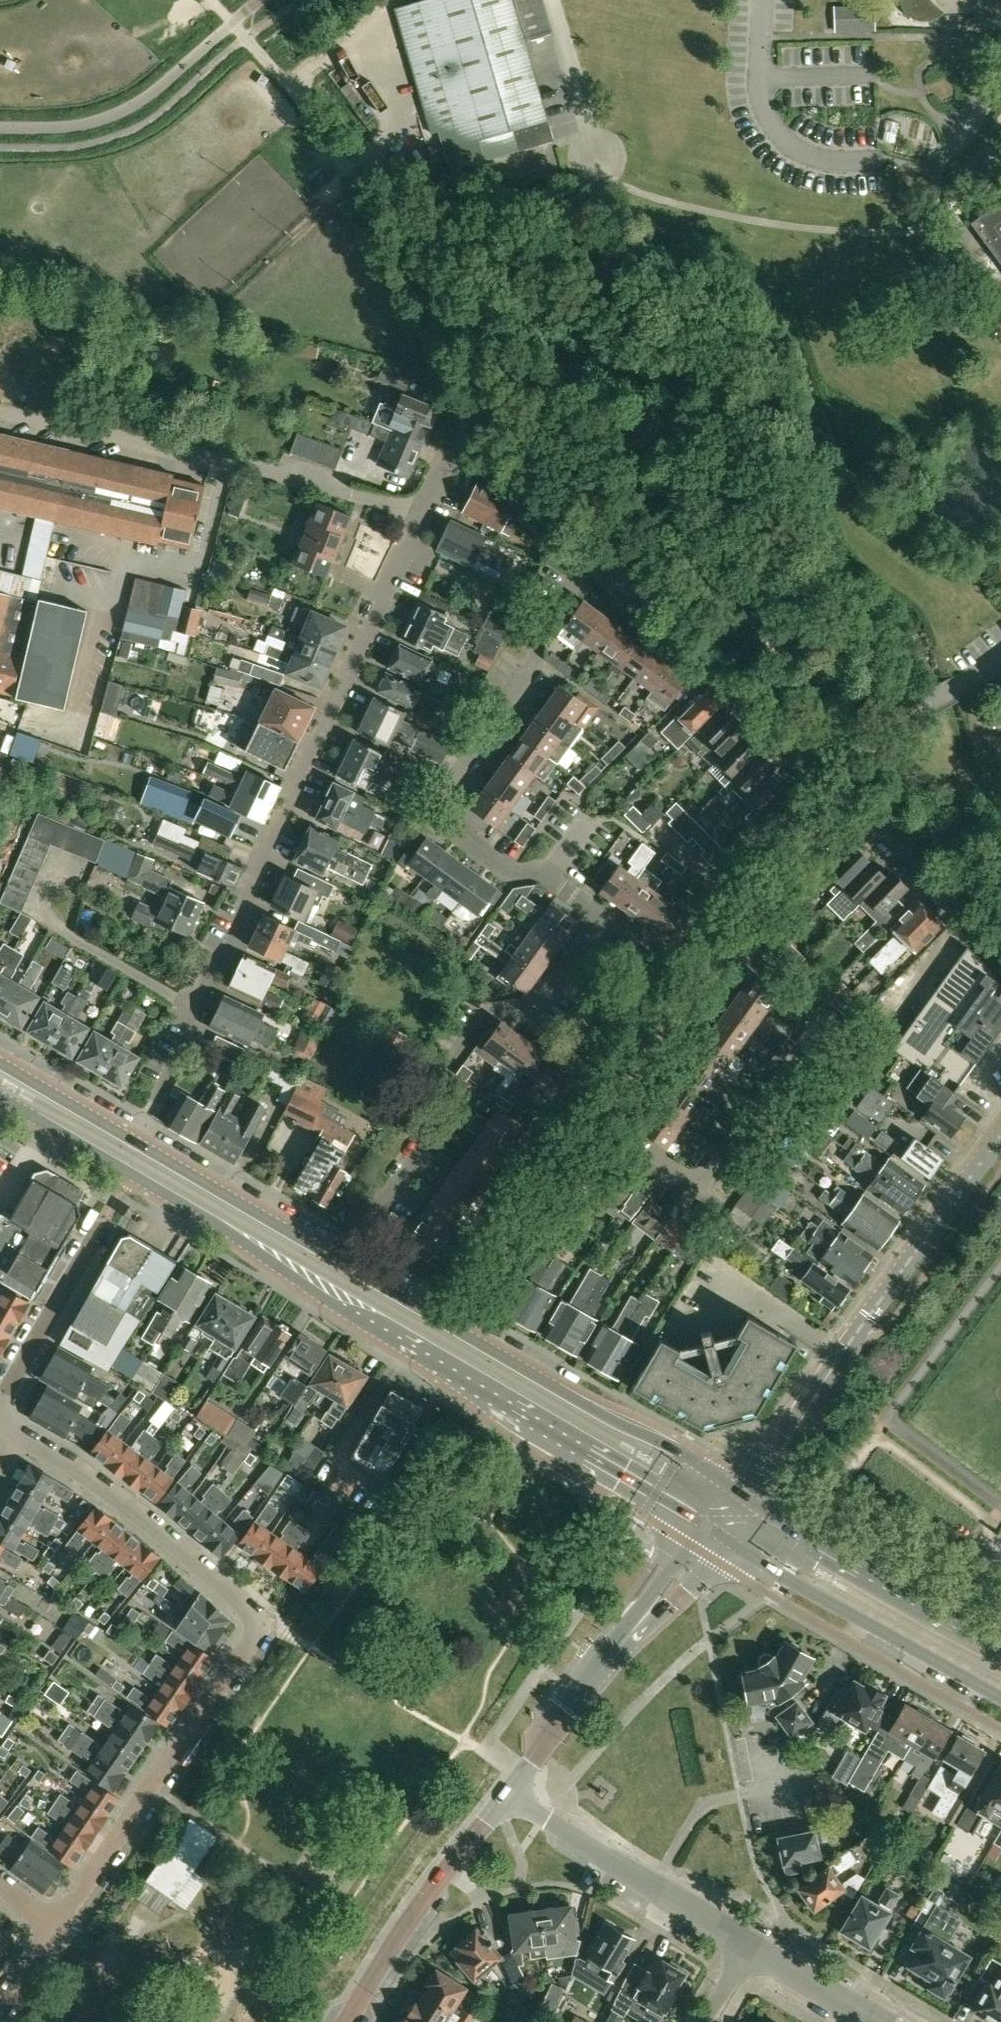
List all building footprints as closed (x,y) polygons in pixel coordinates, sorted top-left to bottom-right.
[(396,8),(403,32),(427,115),(433,133),(440,131),(447,157),(450,167),(524,148),(554,138),(525,42),(529,40),(552,34),(554,33),(544,0),(422,0),(396,8)] [(902,1),(903,6),(906,10),(909,14),(913,17),(917,19),(922,21),(927,21),(932,20),(937,18),(941,15),(942,14),(973,13),(977,16),(982,18),(987,19),(992,19),(996,18),(1000,15),(1000,0),(902,0),(902,1)] [(833,6),(834,30),(878,28),(877,4),(866,4),(859,4),(839,5),(833,6)] [(970,223),(1000,264),(1000,200),(970,223)] [(406,389),(412,374),(384,362),(378,377),(406,389)] [(206,389),(217,392),(220,382),(209,378),(206,389)] [(374,421),(391,428),(423,442),(430,424),(435,412),(432,405),(403,393),(399,401),(387,396),(386,400),(384,403),(380,402),(380,404),(378,407),(377,411),(373,421),(374,421)] [(334,404),(331,412),(332,417),(341,420),(346,409),(334,404)] [(346,409),(341,420),(353,425),(358,414),(346,409)] [(374,421),(369,432),(387,439),(377,461),(409,474),(423,442),(391,428),(374,421)] [(300,457),(308,437),(296,432),(289,452),(300,457)] [(34,600),(54,519),(52,519),(69,450),(0,434),(0,507),(37,515),(22,574),(15,572),(0,568),(0,592),(34,600)] [(319,441),(308,437),(300,457),(311,461),(319,441)] [(330,445),(319,441),(311,461),(323,465),(330,445)] [(330,445),(323,465),(333,469),(341,449),(330,445)] [(69,450),(52,519),(54,519),(156,543),(157,540),(189,548),(204,486),(172,478),(172,475),(69,450)] [(479,481),(464,512),(485,523),(482,529),(497,537),(516,500),(479,481)] [(238,517),(248,493),(238,489),(229,513),(238,517)] [(326,577),(352,515),(317,501),(291,563),(326,577)] [(451,520),(443,534),(436,549),(441,552),(472,567),(476,560),(501,572),(507,560),(508,557),(483,545),(487,537),(458,523),(451,520)] [(988,561),(1000,578),(1000,552),(988,561)] [(216,561),(213,573),(223,576),(226,564),(216,561)] [(124,629),(121,638),(160,648),(162,638),(167,618),(166,618),(147,613),(154,581),(136,577),(129,608),(124,629)] [(154,581),(147,613),(166,618),(167,618),(179,621),(183,605),(187,589),(185,588),(159,583),(154,581)] [(268,605),(271,594),(250,589),(247,599),(268,605)] [(523,600),(501,589),(482,626),(485,627),(504,637),(523,600)] [(23,651),(34,600),(0,592),(0,645),(23,651)] [(38,598),(16,698),(64,709),(87,609),(38,598)] [(581,638),(600,612),(582,599),(556,635),(574,648),(581,638)] [(419,601),(410,619),(463,645),(468,634),(443,622),(447,615),(419,601)] [(167,618),(162,638),(172,641),(175,629),(194,635),(194,633),(195,629),(200,609),(183,605),(179,621),(167,618)] [(295,610),(291,619),(307,626),(303,635),(335,649),(336,648),(339,649),(342,640),(339,639),(345,626),(344,625),(296,606),(295,610)] [(581,638),(599,651),(618,625),(600,612),(581,638)] [(410,619),(401,636),(430,650),(433,643),(458,655),(463,645),(410,619)] [(273,623),(268,633),(272,635),(269,643),(276,646),(284,649),(295,653),(328,667),(329,665),(332,667),(335,658),(332,656),(335,650),(335,649),(303,635),(273,623)] [(636,637),(618,625),(599,651),(616,664),(636,637)] [(485,627),(475,647),(474,650),(480,653),(493,659),(504,637),(485,627)] [(616,664),(634,676),(653,650),(636,637),(616,664)] [(122,640),(118,656),(129,658),(133,643),(122,640)] [(269,643),(265,652),(272,655),(291,663),(287,672),(321,686),(322,683),(325,684),(328,675),(325,674),(328,668),(328,667),(295,653),(284,649),(276,646),(269,643)] [(13,696),(23,651),(0,645),(0,693),(13,696)] [(392,655),(390,660),(391,663),(390,666),(421,681),(426,669),(438,675),(442,666),(431,661),(431,660),(400,645),(396,655),(392,655)] [(634,676),(651,689),(671,663),(653,650),(634,676)] [(169,651),(167,659),(185,664),(188,656),(169,651)] [(553,652),(547,659),(549,661),(560,669),(565,661),(555,653),(553,652)] [(480,653),(475,663),(488,669),(493,659),(480,653)] [(565,661),(560,669),(569,676),(575,668),(565,661)] [(254,663),(250,674),(253,675),(281,685),(284,673),(254,663)] [(671,663),(651,689),(647,696),(665,709),(670,702),(689,676),(671,663)] [(218,666),(214,681),(237,687),(239,678),(241,673),(218,666)] [(239,678),(251,682),(253,675),(250,674),(241,672),(241,673),(239,678)] [(383,675),(378,686),(380,688),(379,690),(413,706),(416,700),(421,702),(420,703),(436,711),(442,700),(420,690),(387,674),(386,676),(383,675)] [(583,686),(594,694),(600,686),(589,679),(583,686)] [(116,716),(124,685),(109,681),(100,712),(116,716)] [(560,683),(546,701),(573,721),(581,727),(598,704),(580,690),(576,695),(560,683)] [(610,694),(600,686),(594,694),(604,702),(610,694)] [(270,700),(260,721),(268,724),(267,726),(298,741),(314,707),(276,687),(274,692),(265,688),(264,691),(261,696),(270,700)] [(693,730),(720,702),(707,689),(679,717),(677,715),(661,731),(678,748),(694,731),(693,730)] [(462,690),(458,699),(468,704),(473,695),(462,690)] [(369,709),(366,714),(413,736),(418,726),(402,719),(405,712),(375,697),(374,699),(372,698),(367,708),(369,709)] [(584,729),(581,727),(573,721),(546,701),(534,718),(571,746),(584,729)] [(618,712),(629,720),(634,712),(624,704),(618,712)] [(645,719),(634,712),(629,720),(639,727),(645,719)] [(698,731),(687,742),(701,756),(707,750),(717,760),(722,755),(742,736),(742,737),(749,731),(731,713),(707,738),(698,730),(698,731)] [(362,718),(357,728),(359,729),(358,731),(389,746),(393,738),(408,746),(411,747),(416,738),(413,736),(366,714),(364,719),(362,718)] [(534,718),(521,736),(547,756),(556,762),(558,764),(571,746),(534,718)] [(241,723),(232,742),(246,749),(245,750),(285,769),(299,741),(298,741),(267,726),(259,722),(255,729),(241,723)] [(421,728),(416,738),(447,752),(452,743),(421,728)] [(649,730),(627,752),(641,767),(657,751),(652,746),(659,740),(649,730)] [(17,731),(10,754),(33,762),(40,739),(17,731)] [(556,762),(547,756),(521,736),(508,753),(535,773),(544,780),(556,762)] [(719,780),(724,785),(758,752),(742,737),(742,736),(722,755),(717,760),(728,771),(719,780)] [(349,750),(346,756),(414,788),(417,781),(403,774),(404,772),(381,761),(385,752),(355,738),(353,740),(351,741),(348,747),(349,750)] [(416,738),(411,747),(411,749),(441,764),(447,752),(416,738)] [(609,748),(616,755),(625,746),(618,740),(609,748)] [(607,763),(616,755),(609,748),(601,757),(607,763)] [(724,785),(718,791),(724,797),(730,791),(732,788),(742,798),(743,797),(748,792),(749,792),(768,773),(769,774),(774,768),(758,752),(724,785)] [(522,791),(535,773),(508,753),(496,771),(522,791)] [(428,795),(414,788),(346,756),(344,762),(341,762),(337,769),(338,772),(337,774),(368,789),(371,780),(423,805),(428,795)] [(238,788),(238,789),(272,804),(280,787),(247,771),(243,778),(233,773),(208,761),(203,772),(228,783),(238,788)] [(588,771),(579,779),(585,786),(594,777),(601,770),(595,764),(588,771)] [(170,769),(167,778),(180,784),(184,774),(170,769)] [(496,771),(483,789),(509,808),(522,791),(496,771)] [(751,822),(784,789),(769,774),(768,773),(749,792),(748,792),(743,797),(753,808),(745,816),(751,822)] [(567,781),(579,792),(585,786),(579,779),(574,774),(567,781)] [(141,801),(141,802),(193,822),(194,818),(230,836),(231,835),(226,832),(235,814),(240,816),(240,815),(204,798),(200,805),(189,801),(192,792),(150,776),(150,778),(161,782),(153,805),(141,801)] [(328,794),(325,799),(371,822),(382,827),(388,817),(376,811),(376,810),(363,803),(366,796),(334,781),(333,784),(330,785),(327,791),(328,794)] [(213,785),(209,793),(213,794),(231,803),(230,804),(265,821),(269,811),(272,804),(238,789),(235,795),(217,787),(213,785)] [(496,826),(509,808),(483,789),(470,806),(496,826)] [(799,804),(784,789),(751,822),(767,837),(799,804)] [(541,805),(548,810),(556,800),(548,794),(541,805)] [(371,822),(325,799),(322,806),(319,807),(317,811),(318,814),(316,818),(336,827),(339,820),(365,833),(371,822)] [(676,802),(663,816),(651,827),(658,834),(683,809),(676,802)] [(541,820),(548,810),(541,805),(534,814),(541,820)] [(633,805),(624,813),(643,831),(651,822),(642,814),(633,805)] [(418,817),(417,819),(423,823),(426,823),(428,822),(433,817),(424,810),(418,817)] [(88,818),(74,812),(69,824),(83,830),(88,818)] [(62,848),(71,826),(61,822),(38,813),(29,835),(52,844),(62,848)] [(304,838),(303,842),(369,873),(373,875),(378,866),(373,864),(337,846),(341,838),(311,824),(311,825),(304,838)] [(82,830),(71,826),(62,848),(73,853),(82,830)] [(692,837),(698,844),(708,833),(702,827),(692,837)] [(94,835),(82,830),(73,853),(84,858),(94,835)] [(237,881),(239,878),(243,868),(228,861),(234,847),(203,834),(197,848),(182,842),(181,843),(157,833),(154,842),(177,852),(186,856),(185,857),(201,863),(198,870),(228,883),(235,886),(235,885),(237,881)] [(714,840),(708,833),(698,844),(704,850),(714,840)] [(29,835),(24,845),(47,856),(52,844),(29,835)] [(106,840),(94,835),(84,858),(95,862),(96,863),(98,860),(106,840)] [(396,835),(390,848),(398,852),(404,839),(396,835)] [(408,863),(425,876),(445,849),(426,835),(417,848),(410,843),(396,862),(404,868),(408,863)] [(98,865),(108,869),(119,845),(106,840),(98,860),(99,861),(98,865)] [(644,868),(656,850),(643,841),(629,861),(633,864),(628,871),(619,864),(599,891),(617,905),(644,868)] [(364,883),(369,873),(303,842),(294,859),(324,873),(327,866),(364,883)] [(830,889),(836,894),(868,860),(852,844),(828,869),(839,880),(830,889)] [(47,856),(24,845),(19,856),(42,866),(47,856)] [(118,873),(129,849),(119,845),(108,869),(118,873)] [(118,873),(128,878),(138,853),(129,849),(118,873)] [(462,862),(445,849),(425,876),(435,883),(432,888),(431,887),(426,893),(435,899),(443,888),(462,862)] [(661,859),(671,866),(677,859),(667,851),(661,859)] [(155,860),(138,853),(128,878),(165,895),(162,902),(196,918),(204,902),(170,886),(173,879),(151,869),(155,860)] [(19,856),(14,867),(37,877),(42,866),(19,856)] [(687,866),(677,859),(671,866),(682,874),(687,866)] [(884,876),(868,860),(836,894),(828,903),(834,909),(842,900),(851,909),(860,900),(860,901),(866,895),(865,894),(884,876)] [(443,888),(459,901),(479,874),(462,862),(443,888)] [(742,878),(728,864),(720,873),(733,887),(742,878)] [(32,887),(37,877),(14,867),(10,877),(32,887)] [(287,875),(273,904),(303,919),(311,902),(319,906),(324,894),(330,896),(335,885),(299,868),(294,878),(287,875)] [(661,880),(644,868),(617,905),(634,917),(654,890),(661,880)] [(879,931),(891,919),(883,911),(906,887),(889,870),(884,876),(865,894),(866,895),(860,901),(877,917),(878,916),(880,918),(872,925),(871,924),(860,935),(869,944),(880,933),(879,931)] [(479,874),(459,901),(452,910),(463,918),(469,918),(476,916),(497,888),(479,874)] [(10,877),(5,888),(27,899),(32,887),(10,877)] [(395,889),(387,882),(380,891),(389,897),(395,889)] [(513,888),(507,897),(513,902),(538,919),(565,938),(578,920),(567,913),(551,901),(545,910),(526,896),(522,894),(529,885),(513,888)] [(27,899),(5,888),(0,899),(0,900),(22,911),(27,899)] [(408,898),(396,888),(389,897),(402,907),(408,898)] [(672,903),(654,890),(634,917),(652,930),(672,903)] [(710,917),(722,901),(710,892),(698,908),(710,917)] [(506,912),(513,902),(507,897),(499,907),(506,912)] [(421,907),(409,898),(402,907),(415,916),(421,907)] [(868,960),(875,967),(930,910),(918,898),(890,927),(895,932),(868,960)] [(139,901),(131,917),(151,926),(154,918),(168,925),(189,934),(196,918),(162,902),(159,909),(139,900),(139,901)] [(690,916),(672,903),(652,930),(670,943),(690,916)] [(439,910),(431,921),(440,927),(448,917),(439,910)] [(944,923),(930,910),(875,967),(881,973),(908,946),(915,953),(944,923)] [(296,928),(267,915),(264,913),(263,917),(257,929),(289,945),(298,949),(300,944),(308,947),(311,940),(335,951),(336,950),(341,940),(300,920),(296,928)] [(351,943),(358,928),(339,919),(332,935),(351,943)] [(538,919),(525,937),(552,956),(565,938),(538,919)] [(489,921),(482,931),(489,937),(496,926),(489,921)] [(765,936),(771,942),(772,943),(782,933),(775,926),(765,936)] [(286,951),(289,945),(257,929),(249,945),(268,954),(277,958),(288,963),(293,966),(291,970),(300,974),(303,976),(309,962),(286,951)] [(482,931),(475,941),(480,945),(487,949),(493,940),(489,937),(482,931)] [(539,974),(552,956),(525,937),(517,948),(510,943),(505,949),(513,954),(539,974)] [(506,963),(500,972),(496,977),(506,985),(510,979),(526,991),(539,974),(513,954),(505,949),(493,940),(487,949),(506,963)] [(15,948),(5,943),(0,951),(0,973),(15,948)] [(123,945),(120,951),(130,956),(133,951),(123,945)] [(921,1067),(951,1089),(955,1091),(1000,1027),(1000,983),(993,978),(995,974),(967,947),(894,1048),(921,1067)] [(1,1013),(18,984),(10,979),(17,968),(16,968),(24,954),(15,948),(0,973),(0,1013),(1,1013)] [(800,950),(790,961),(796,967),(806,957),(800,950)] [(245,953),(237,969),(268,984),(271,978),(288,986),(292,976),(277,969),(276,968),(245,953)] [(24,973),(18,984),(1,1013),(9,1018),(9,1020),(18,1026),(19,1024),(21,1024),(38,996),(29,990),(43,965),(34,960),(26,973),(24,973)] [(65,988),(75,971),(63,964),(53,981),(65,988)] [(97,964),(90,976),(107,987),(115,974),(97,964)] [(323,984),(331,988),(340,969),(332,965),(323,984)] [(237,969),(229,986),(260,1001),(261,1001),(279,1009),(283,999),(265,990),(268,984),(237,969)] [(754,971),(742,988),(768,1008),(775,998),(781,990),(754,971)] [(77,996),(50,1041),(60,1047),(60,1050),(67,1054),(70,1052),(72,1054),(88,1026),(76,1019),(88,1000),(98,981),(90,976),(77,996)] [(472,978),(470,977),(464,985),(466,986),(474,992),(480,983),(472,978)] [(836,978),(819,995),(836,1007),(850,993),(836,978)] [(742,988),(729,1006),(767,1034),(769,1036),(775,1028),(772,1026),(761,1018),(768,1008),(742,988)] [(854,988),(850,993),(836,1007),(856,1021),(871,1005),(854,988)] [(40,1035),(50,1041),(77,996),(69,991),(63,1002),(66,1004),(64,1008),(60,1010),(45,1001),(29,1029),(31,1030),(31,1033),(37,1036),(40,1035)] [(784,993),(779,1000),(787,1006),(792,999),(784,993)] [(218,1010),(273,1037),(277,1029),(260,1021),(263,1013),(226,994),(218,1010)] [(308,1004),(320,1009),(324,1002),(312,996),(308,1004)] [(320,1009),(308,1004),(302,1017),(314,1023),(320,1009)] [(729,1006),(716,1023),(742,1043),(755,1052),(762,1042),(763,1044),(769,1036),(767,1034),(729,1006)] [(136,1007),(126,1024),(128,1025),(101,1071),(109,1076),(109,1080),(116,1083),(119,1082),(122,1083),(138,1055),(125,1047),(125,1043),(127,1039),(130,1041),(146,1013),(136,1007)] [(273,1037),(218,1010),(210,1026),(248,1045),(252,1037),(269,1045),(273,1037)] [(490,1027),(473,1050),(495,1066),(496,1065),(500,1060),(519,1033),(501,1019),(494,1030),(490,1027)] [(91,1065),(101,1071),(128,1025),(126,1024),(118,1020),(112,1031),(116,1033),(114,1037),(110,1039),(95,1031),(79,1059),(81,1060),(81,1063),(88,1067),(91,1065)] [(716,1023),(703,1041),(741,1069),(747,1061),(735,1053),(742,1043),(716,1023)] [(380,1045),(397,1054),(408,1036),(391,1026),(380,1045)] [(312,1056),(321,1038),(304,1028),(294,1046),(312,1056)] [(866,1028),(855,1042),(870,1053),(881,1039),(866,1028)] [(495,1066),(494,1068),(505,1076),(501,1082),(508,1087),(512,1081),(518,1073),(538,1046),(519,1033),(500,1060),(496,1065),(495,1066)] [(216,1034),(209,1049),(237,1062),(244,1047),(216,1034)] [(788,1036),(781,1045),(783,1046),(788,1050),(789,1051),(796,1042),(794,1041),(788,1036)] [(703,1041),(690,1059),(717,1078),(724,1067),(736,1076),(741,1069),(703,1041)] [(518,1073),(512,1081),(523,1089),(521,1092),(527,1096),(535,1085),(554,1058),(538,1046),(518,1073)] [(244,1050),(241,1058),(254,1064),(257,1057),(244,1050)] [(535,1085),(553,1098),(550,1102),(557,1107),(576,1080),(569,1075),(572,1071),(554,1058),(535,1085)] [(690,1059),(678,1076),(716,1104),(721,1096),(709,1088),(717,1078),(690,1059)] [(462,1066),(457,1074),(466,1081),(472,1073),(473,1071),(463,1064),(462,1066)] [(299,1081),(267,1065),(262,1075),(283,1086),(277,1099),(287,1104),(299,1081)] [(950,1135),(965,1115),(953,1106),(954,1104),(952,1102),(959,1093),(955,1091),(951,1089),(921,1067),(908,1086),(932,1104),(923,1115),(928,1119),(927,1121),(934,1126),(936,1124),(950,1135)] [(678,1076),(665,1094),(691,1113),(699,1102),(711,1111),(716,1104),(678,1076)] [(287,1104),(284,1112),(298,1119),(296,1122),(311,1129),(312,1127),(318,1115),(324,1103),(319,1100),(324,1088),(301,1077),(299,1081),(287,1104)] [(164,1122),(195,1141),(200,1134),(213,1110),(212,1109),(223,1090),(211,1083),(200,1102),(182,1092),(164,1122)] [(858,1106),(880,1122),(894,1102),(872,1086),(858,1106)] [(491,1087),(486,1095),(496,1103),(502,1095),(491,1087)] [(225,1101),(204,1136),(200,1143),(217,1153),(236,1118),(229,1113),(238,1096),(230,1092),(225,1101)] [(665,1094),(652,1111),(690,1139),(696,1132),(684,1123),(691,1113),(665,1094)] [(502,1095),(496,1103),(508,1111),(514,1103),(502,1095)] [(803,1116),(825,1133),(838,1116),(816,1099),(803,1116)] [(217,1153),(234,1163),(254,1129),(257,1128),(268,1108),(252,1100),(240,1120),(236,1118),(217,1153)] [(845,1122),(868,1138),(877,1126),(854,1109),(845,1122)] [(489,1120),(484,1127),(511,1147),(519,1152),(532,1135),(523,1129),(497,1110),(489,1120)] [(652,1111),(639,1129),(666,1148),(674,1138),(685,1146),(690,1139),(652,1111)] [(478,1112),(473,1118),(480,1124),(485,1117),(478,1112)] [(298,1178),(294,1185),(297,1187),(303,1190),(314,1196),(315,1201),(320,1204),(326,1203),(333,1191),(345,1171),(336,1166),(350,1141),(354,1135),(340,1128),(318,1115),(312,1127),(320,1132),(317,1137),(321,1139),(310,1157),(306,1157),(303,1162),(305,1166),(298,1178)] [(534,1118),(528,1126),(538,1133),(544,1125),(545,1124),(535,1117),(534,1118)] [(473,1118),(468,1125),(475,1131),(480,1124),(473,1118)] [(480,1134),(472,1144),(498,1164),(511,1147),(484,1127),(480,1134)] [(930,1176),(944,1157),(915,1136),(907,1146),(882,1128),(876,1137),(930,1176)] [(795,1164),(807,1148),(788,1134),(776,1150),(795,1164)] [(856,1143),(851,1151),(914,1198),(924,1183),(889,1158),(884,1164),(856,1143)] [(465,1154),(459,1162),(485,1182),(498,1164),(472,1144),(465,1154)] [(453,1146),(448,1153),(455,1159),(460,1151),(453,1146)] [(706,1150),(696,1164),(698,1166),(707,1165),(714,1156),(713,1155),(706,1150)] [(786,1160),(775,1151),(773,1153),(762,1169),(772,1177),(786,1160)] [(914,1198),(851,1151),(845,1159),(873,1180),(869,1186),(904,1212),(914,1198)] [(448,1153),(442,1161),(450,1166),(455,1159),(448,1153)] [(454,1169),(446,1179),(472,1200),(485,1182),(459,1162),(454,1169)] [(762,1169),(749,1186),(766,1198),(770,1201),(783,1185),(772,1177),(762,1169)] [(32,1297),(80,1214),(79,1205),(78,1205),(85,1192),(48,1171),(44,1178),(36,1174),(31,1182),(32,1183),(11,1219),(2,1214),(0,1217),(0,1279),(32,1297)] [(616,1176),(600,1197),(618,1210),(634,1188),(616,1176)] [(439,1189),(433,1197),(459,1217),(467,1223),(480,1206),(472,1200),(446,1179),(439,1189)] [(427,1181),(422,1188),(429,1194),(435,1186),(427,1181)] [(838,1184),(833,1191),(889,1232),(899,1218),(865,1193),(860,1200),(838,1184)] [(752,1216),(766,1198),(749,1186),(736,1204),(752,1216)] [(889,1232),(833,1191),(827,1187),(820,1196),(848,1216),(843,1222),(878,1247),(889,1232)] [(422,1188),(416,1196),(424,1201),(429,1194),(422,1188)] [(632,1219),(647,1198),(635,1189),(620,1210),(632,1219)] [(428,1204),(420,1215),(447,1234),(459,1217),(433,1197),(428,1204)] [(659,1232),(665,1223),(671,1215),(649,1199),(637,1216),(659,1232)] [(392,1211),(381,1226),(400,1239),(402,1241),(401,1242),(427,1261),(432,1254),(447,1234),(420,1215),(412,1226),(407,1233),(403,1230),(408,1223),(398,1216),(392,1211)] [(671,1216),(656,1238),(673,1250),(689,1228),(671,1216)] [(812,1219),(806,1227),(863,1268),(873,1254),(824,1218),(819,1225),(812,1219)] [(731,1252),(741,1238),(725,1226),(714,1240),(731,1252)] [(806,1227),(801,1235),(803,1237),(812,1243),(816,1246),(811,1253),(820,1259),(852,1283),(863,1268),(806,1227)] [(677,1245),(686,1251),(698,1259),(709,1241),(689,1228),(677,1245)] [(105,1268),(72,1324),(61,1344),(109,1371),(112,1366),(123,1347),(176,1262),(130,1236),(123,1237),(105,1268)] [(784,1258),(786,1255),(807,1271),(802,1278),(824,1294),(820,1300),(832,1309),(836,1303),(838,1304),(849,1287),(789,1245),(779,1238),(771,1249),(784,1258)] [(514,1317),(517,1319),(554,1257),(545,1251),(539,1262),(528,1279),(520,1274),(504,1302),(500,1309),(514,1317)] [(535,1329),(539,1323),(554,1295),(546,1290),(556,1272),(562,1262),(554,1257),(517,1319),(535,1329)] [(156,1311),(141,1338),(153,1345),(161,1331),(162,1332),(196,1274),(181,1266),(173,1279),(172,1278),(159,1299),(167,1303),(162,1314),(156,1311)] [(541,1333),(558,1343),(594,1283),(600,1274),(591,1269),(585,1279),(570,1304),(561,1299),(545,1326),(541,1333)] [(212,1282),(196,1274),(162,1332),(171,1337),(182,1317),(189,1321),(212,1282)] [(577,1354),(581,1347),(596,1320),(588,1315),(590,1311),(594,1313),(599,1303),(596,1301),(608,1279),(600,1274),(594,1283),(558,1343),(577,1354)] [(18,1321),(29,1303),(4,1288),(0,1295),(0,1311),(18,1321)] [(195,1324),(215,1336),(235,1304),(233,1303),(233,1299),(228,1296),(223,1297),(216,1292),(195,1324)] [(618,1378),(622,1371),(638,1345),(630,1340),(644,1316),(649,1318),(657,1304),(659,1300),(646,1292),(643,1296),(640,1301),(601,1368),(618,1378)] [(583,1358),(601,1368),(640,1301),(631,1296),(611,1329),(603,1324),(587,1351),(583,1358)] [(236,1305),(235,1304),(215,1336),(208,1348),(219,1354),(206,1376),(214,1380),(220,1369),(222,1371),(255,1317),(246,1312),(246,1307),(241,1304),(236,1305)] [(8,1338),(18,1321),(0,1311),(0,1333),(8,1338)] [(661,1337),(632,1385),(702,1425),(757,1411),(797,1342),(748,1314),(736,1335),(714,1341),(711,1329),(701,1332),(704,1343),(682,1349),(661,1337)] [(238,1383),(249,1366),(251,1362),(264,1370),(268,1363),(269,1364),(290,1332),(287,1331),(288,1327),(283,1324),(279,1325),(277,1324),(263,1315),(242,1347),(243,1347),(236,1357),(234,1356),(223,1373),(238,1383)] [(266,1383),(291,1400),(287,1405),(284,1403),(278,1413),(285,1418),(295,1403),(303,1391),(299,1389),(326,1349),(300,1332),(278,1365),(266,1383)] [(8,1338),(0,1333),(0,1352),(8,1338)] [(181,1345),(188,1350),(189,1350),(196,1339),(188,1334),(181,1345)] [(92,1366),(59,1347),(50,1363),(103,1392),(107,1385),(88,1374),(92,1366)] [(303,1391),(295,1403),(304,1409),(310,1400),(311,1401),(319,1406),(327,1394),(348,1362),(343,1359),(338,1356),(337,1357),(328,1352),(303,1391)] [(143,1360),(132,1378),(152,1391),(163,1373),(143,1360)] [(358,1368),(348,1362),(327,1394),(335,1399),(322,1419),(331,1425),(337,1416),(338,1417),(366,1376),(357,1370),(358,1368)] [(99,1401),(103,1392),(50,1363),(41,1378),(75,1397),(79,1390),(99,1401)] [(48,1386),(39,1402),(91,1432),(99,1436),(104,1429),(97,1425),(96,1424),(77,1414),(81,1405),(48,1386)] [(414,1421),(413,1421),(422,1406),(420,1405),(420,1403),(394,1388),(393,1390),(390,1388),(382,1402),(381,1402),(350,1455),(384,1474),(404,1439),(408,1441),(411,1435),(417,1438),(423,1428),(414,1423),(414,1421)] [(139,1389),(133,1397),(140,1402),(146,1394),(139,1389)] [(115,1399),(123,1403),(127,1397),(120,1392),(115,1399)] [(117,1411),(123,1403),(115,1399),(110,1406),(117,1411)] [(207,1399),(197,1416),(205,1421),(208,1423),(219,1407),(207,1399)] [(30,1418),(41,1423),(64,1436),(68,1429),(87,1439),(94,1443),(99,1436),(39,1402),(30,1418)] [(174,1410),(170,1416),(178,1421),(182,1415),(174,1410)] [(120,1411),(107,1429),(90,1452),(107,1465),(124,1442),(115,1435),(119,1431),(120,1432),(130,1418),(120,1411)] [(136,1451),(124,1442),(107,1465),(123,1477),(140,1454),(154,1436),(153,1435),(159,1427),(153,1422),(146,1431),(144,1429),(134,1442),(140,1446),(136,1451)] [(200,1426),(194,1434),(200,1438),(206,1431),(200,1426)] [(211,1432),(205,1440),(211,1444),(217,1437),(211,1432)] [(154,1436),(140,1454),(123,1477),(139,1488),(156,1465),(148,1460),(152,1455),(153,1456),(163,1443),(154,1436)] [(250,1436),(246,1443),(254,1449),(258,1442),(250,1436)] [(284,1466),(295,1473),(313,1445),(303,1438),(284,1466)] [(229,1482),(244,1460),(250,1452),(251,1449),(241,1443),(237,1450),(233,1447),(232,1448),(220,1465),(228,1471),(226,1474),(229,1476),(226,1480),(229,1482)] [(305,1480),(308,1476),(324,1452),(313,1445),(295,1473),(305,1480)] [(139,1488),(156,1501),(186,1459),(176,1452),(166,1466),(168,1467),(164,1472),(156,1465),(139,1488)] [(250,1452),(244,1460),(251,1465),(257,1456),(250,1452)] [(174,1516),(193,1494),(185,1487),(189,1483),(190,1484),(201,1472),(192,1464),(159,1503),(174,1516)] [(75,1490),(30,1465),(20,1482),(45,1496),(50,1488),(55,1491),(54,1492),(69,1501),(75,1490)] [(270,1465),(257,1480),(271,1490),(282,1474),(270,1465)] [(294,1478),(288,1474),(281,1484),(287,1488),(294,1478)] [(40,1505),(45,1496),(20,1482),(11,1499),(35,1513),(55,1525),(61,1528),(65,1521),(59,1517),(61,1515),(46,1506),(45,1508),(40,1505)] [(200,1500),(193,1494),(174,1516),(189,1528),(222,1490),(213,1482),(202,1495),(204,1496),(200,1500)] [(311,1507),(317,1499),(321,1493),(313,1489),(310,1496),(305,1501),(311,1507)] [(222,1490),(189,1528),(204,1541),(222,1519),(215,1513),(219,1508),(220,1510),(231,1497),(222,1490)] [(321,1493),(317,1499),(328,1505),(331,1498),(321,1493)] [(55,1525),(35,1513),(11,1499),(0,1517),(25,1531),(31,1522),(36,1525),(35,1526),(49,1535),(55,1525)] [(84,1499),(79,1505),(87,1511),(92,1505),(84,1499)] [(262,1519),(265,1521),(266,1522),(276,1509),(266,1502),(253,1520),(237,1544),(255,1556),(271,1532),(261,1526),(259,1524),(262,1519)] [(332,1512),(349,1522),(354,1514),(337,1504),(332,1512)] [(86,1535),(94,1541),(112,1519),(96,1506),(78,1529),(64,1547),(74,1554),(84,1541),(82,1540),(86,1535)] [(236,1530),(231,1526),(222,1519),(204,1541),(220,1555),(253,1516),(244,1508),(233,1521),(239,1526),(236,1530)] [(25,1531),(0,1517),(0,1518),(0,1540),(35,1560),(41,1549),(26,1541),(25,1543),(20,1540),(25,1531)] [(110,1554),(127,1531),(112,1519),(94,1541),(102,1547),(98,1552),(96,1551),(86,1564),(96,1571),(110,1554)] [(279,1538),(271,1532),(255,1556),(271,1567),(287,1544),(300,1525),(290,1519),(281,1532),(283,1533),(279,1538)] [(300,1525),(287,1544),(271,1567),(287,1578),(303,1554),(295,1549),(299,1544),(300,1545),(310,1532),(300,1525)] [(311,1560),(303,1554),(287,1578),(304,1589),(320,1566),(332,1547),(342,1532),(332,1525),(322,1540),(313,1554),(315,1555),(311,1560)] [(118,1560),(125,1565),(142,1543),(127,1531),(110,1554),(96,1571),(105,1579),(115,1566),(114,1565),(118,1560)] [(56,1537),(50,1545),(56,1550),(62,1541),(56,1537)] [(159,1556),(142,1543),(125,1565),(134,1572),(130,1577),(128,1576),(118,1589),(128,1596),(141,1578),(159,1556)] [(4,1546),(0,1544),(0,1555),(5,1558),(4,1559),(18,1567),(24,1557),(4,1546)] [(50,1558),(56,1550),(50,1545),(44,1553),(50,1558)] [(49,1560),(43,1568),(49,1573),(55,1565),(49,1560)] [(52,1575),(47,1581),(55,1587),(60,1581),(52,1575)] [(180,1607),(218,1634),(229,1619),(200,1592),(199,1592),(181,1576),(175,1583),(188,1595),(180,1607)] [(10,1595),(14,1588),(8,1585),(10,1583),(0,1577),(0,1589),(10,1595)] [(154,1590),(160,1581),(153,1577),(147,1585),(154,1590)] [(5,1604),(10,1595),(0,1590),(0,1602),(5,1604)] [(64,1596),(55,1591),(51,1598),(60,1603),(64,1596)] [(218,1634),(180,1607),(168,1599),(163,1596),(158,1592),(153,1600),(163,1607),(181,1619),(176,1627),(208,1649),(216,1638),(218,1634)] [(27,1604),(10,1595),(5,1604),(3,1607),(20,1616),(27,1604)] [(84,1602),(76,1596),(71,1603),(79,1609),(84,1602)] [(132,1625),(140,1613),(132,1607),(127,1615),(124,1620),(132,1625)] [(104,1610),(98,1618),(104,1623),(111,1615),(104,1610)] [(89,1622),(83,1630),(90,1635),(98,1641),(104,1632),(95,1627),(89,1622)] [(112,1623),(106,1631),(113,1636),(119,1627),(112,1623)] [(185,1649),(178,1659),(202,1675),(214,1657),(190,1641),(173,1630),(167,1638),(166,1640),(178,1648),(180,1646),(185,1649)] [(744,1680),(746,1683),(750,1701),(767,1697),(772,1703),(783,1697),(786,1697),(791,1694),(792,1690),(810,1678),(806,1670),(814,1655),(799,1647),(798,1644),(794,1641),(789,1642),(787,1641),(779,1654),(777,1653),(775,1653),(771,1651),(765,1651),(761,1653),(759,1659),(761,1664),(760,1666),(761,1668),(744,1671),(745,1676),(744,1680)] [(50,1649),(43,1658),(52,1664),(58,1655),(50,1649)] [(168,1676),(192,1691),(202,1675),(178,1659),(173,1667),(169,1664),(170,1662),(157,1653),(150,1664),(168,1676)] [(163,1683),(157,1692),(181,1708),(192,1691),(168,1676),(150,1664),(144,1673),(156,1681),(158,1679),(163,1683)] [(108,1673),(103,1680),(112,1686),(117,1679),(108,1673)] [(112,1686),(120,1692),(125,1685),(117,1679),(112,1686)] [(869,1723),(880,1729),(882,1725),(892,1707),(882,1700),(885,1694),(883,1693),(884,1688),(882,1684),(879,1682),(874,1683),(871,1686),(868,1684),(867,1686),(856,1680),(851,1689),(846,1686),(844,1691),(842,1690),(836,1701),(832,1699),(818,1723),(831,1731),(837,1721),(842,1723),(846,1716),(851,1719),(851,1718),(866,1727),(869,1723)] [(54,1681),(45,1693),(60,1704),(69,1692),(54,1681)] [(134,1686),(127,1697),(146,1709),(170,1724),(181,1708),(157,1692),(151,1701),(146,1697),(148,1695),(134,1686)] [(10,1693),(5,1700),(14,1706),(18,1699),(10,1693)] [(148,1739),(159,1722),(132,1703),(125,1714),(120,1710),(122,1708),(106,1698),(99,1693),(93,1702),(100,1706),(148,1739)] [(799,1700),(779,1714),(775,1717),(790,1737),(814,1720),(799,1700)] [(87,1710),(94,1715),(110,1726),(111,1724),(116,1727),(109,1737),(136,1756),(148,1739),(100,1706),(93,1702),(87,1710)] [(890,1730),(882,1725),(880,1729),(849,1780),(865,1789),(888,1749),(903,1759),(912,1743),(931,1712),(919,1706),(918,1709),(906,1702),(890,1730)] [(13,1720),(0,1712),(0,1735),(3,1736),(13,1720)] [(912,1743),(903,1759),(915,1765),(910,1774),(919,1778),(922,1773),(923,1774),(924,1771),(926,1772),(927,1770),(928,1770),(951,1729),(939,1722),(941,1718),(931,1712),(912,1743)] [(70,1735),(76,1727),(69,1723),(64,1731),(70,1735)] [(64,1744),(70,1735),(64,1731),(58,1739),(64,1744)] [(136,1756),(109,1737),(102,1748),(97,1744),(99,1742),(83,1732),(77,1740),(125,1772),(136,1756)] [(932,1778),(926,1788),(940,1796),(952,1803),(944,1818),(955,1825),(969,1801),(958,1794),(960,1791),(984,1749),(973,1743),(974,1739),(963,1733),(961,1736),(959,1735),(946,1757),(959,1765),(955,1772),(942,1765),(933,1779),(932,1778)] [(8,1737),(3,1745),(9,1750),(15,1741),(8,1737)] [(77,1740),(72,1749),(87,1760),(88,1758),(93,1761),(87,1770),(114,1789),(125,1772),(77,1740)] [(0,1746),(0,1754),(4,1757),(9,1751),(1,1745),(0,1746)] [(23,1764),(18,1770),(26,1776),(31,1770),(23,1764)] [(969,1801),(955,1825),(972,1834),(982,1816),(1000,1827),(1000,1766),(978,1805),(970,1800),(969,1801)] [(38,1769),(32,1778),(39,1782),(45,1774),(38,1769)] [(107,1815),(119,1797),(77,1769),(70,1779),(84,1788),(85,1786),(90,1790),(84,1799),(107,1815)] [(912,1813),(926,1788),(932,1778),(923,1774),(922,1773),(919,1778),(902,1807),(912,1813)] [(10,1801),(0,1793),(0,1794),(0,1813),(10,1801)] [(54,1803),(72,1815),(96,1831),(107,1815),(84,1799),(78,1807),(73,1804),(74,1802),(60,1793),(54,1803)] [(32,1802),(24,1796),(19,1803),(28,1808),(32,1802)] [(96,1831),(72,1815),(54,1803),(47,1813),(61,1822),(62,1820),(67,1823),(61,1832),(85,1848),(96,1831)] [(17,1805),(7,1817),(14,1823),(24,1810),(17,1805)] [(147,1880),(145,1882),(135,1897),(160,1914),(171,1897),(172,1898),(193,1869),(205,1877),(224,1851),(228,1844),(216,1835),(191,1817),(186,1824),(146,1880),(147,1880)] [(877,1832),(893,1843),(902,1829),(886,1819),(877,1832)] [(852,1821),(820,1827),(779,1835),(782,1847),(779,1851),(780,1857),(784,1858),(787,1872),(805,1868),(803,1858),(821,1854),(819,1842),(830,1840),(830,1837),(855,1832),(852,1821)] [(74,1865),(85,1848),(61,1832),(55,1841),(50,1838),(52,1836),(38,1827),(31,1837),(74,1865)] [(992,1842),(1000,1848),(1000,1827),(992,1842)] [(9,1834),(3,1842),(53,1877),(63,1862),(32,1840),(27,1847),(9,1834)] [(43,1891),(53,1877),(3,1842),(0,1846),(0,1849),(17,1861),(12,1869),(43,1891)] [(839,1858),(846,1868),(857,1861),(856,1860),(859,1858),(853,1850),(850,1851),(850,1850),(839,1858)] [(833,1863),(799,1886),(806,1897),(805,1901),(808,1905),(813,1905),(815,1908),(841,1890),(852,1897),(865,1878),(857,1873),(843,1883),(836,1874),(839,1872),(846,1868),(839,1858),(833,1863)] [(943,1873),(939,1879),(950,1886),(954,1880),(943,1873)] [(918,1949),(909,1963),(935,1978),(930,1985),(944,1993),(947,1987),(949,1988),(969,1954),(949,1943),(962,1920),(949,1913),(950,1911),(939,1905),(946,1894),(947,1891),(936,1884),(927,1898),(922,1908),(915,1919),(913,1922),(923,1928),(912,1946),(918,1949)] [(856,1936),(870,1944),(891,1906),(890,1906),(897,1894),(887,1888),(880,1901),(879,1901),(877,1904),(863,1896),(844,1929),(847,1930),(847,1935),(852,1937),(856,1936)] [(906,1913),(915,1919),(922,1908),(912,1902),(906,1913)] [(546,1943),(577,1939),(577,1933),(579,1933),(576,1916),(572,1916),(571,1904),(555,1906),(553,1905),(547,1906),(545,1908),(541,1909),(546,1943)] [(520,1948),(530,1947),(531,1958),(548,1956),(546,1943),(541,1909),(536,1909),(534,1907),(529,1908),(527,1911),(511,1913),(513,1925),(509,1926),(511,1942),(513,1941),(514,1947),(516,1947),(516,1949),(511,1950),(518,1965),(523,1963),(520,1948)] [(583,1964),(612,1981),(613,1981),(625,1961),(621,1958),(633,1937),(610,1923),(602,1937),(599,1935),(594,1945),(596,1946),(591,1955),(589,1954),(585,1960),(583,1964)] [(463,1937),(463,1940),(451,1951),(475,1979),(484,1988),(490,1981),(483,1973),(500,1956),(491,1944),(492,1942),(492,1941),(493,1940),(486,1931),(483,1934),(477,1928),(469,1935),(466,1935),(463,1937)] [(2,1952),(12,1937),(0,1929),(0,1951),(2,1952)] [(991,1955),(979,1975),(988,1981),(973,2007),(994,2019),(994,2021),(1000,2021),(1000,1961),(991,1955)] [(619,1994),(613,2007),(607,2016),(618,2021),(619,2021),(624,2013),(625,2011),(630,2003),(644,2011),(649,2002),(666,2012),(667,2010),(676,1993),(673,1991),(679,1981),(682,1983),(688,1970),(673,1961),(670,1964),(655,1956),(647,1970),(633,1963),(627,1975),(619,1994)] [(422,1992),(471,2021),(478,2021),(481,2019),(463,2008),(461,2010),(456,2007),(468,1987),(437,1967),(435,1971),(431,1971),(428,1976),(428,1981),(422,1992)] [(571,1972),(558,1974),(559,1977),(559,1980),(567,1984),(571,1972)] [(552,1980),(547,1989),(560,1994),(564,1985),(552,1980)] [(614,2004),(619,1994),(611,1990),(606,1999),(614,2004)] [(422,1992),(415,2002),(411,2002),(409,2006),(409,2011),(407,2015),(418,2021),(471,2021),(422,1992)]
